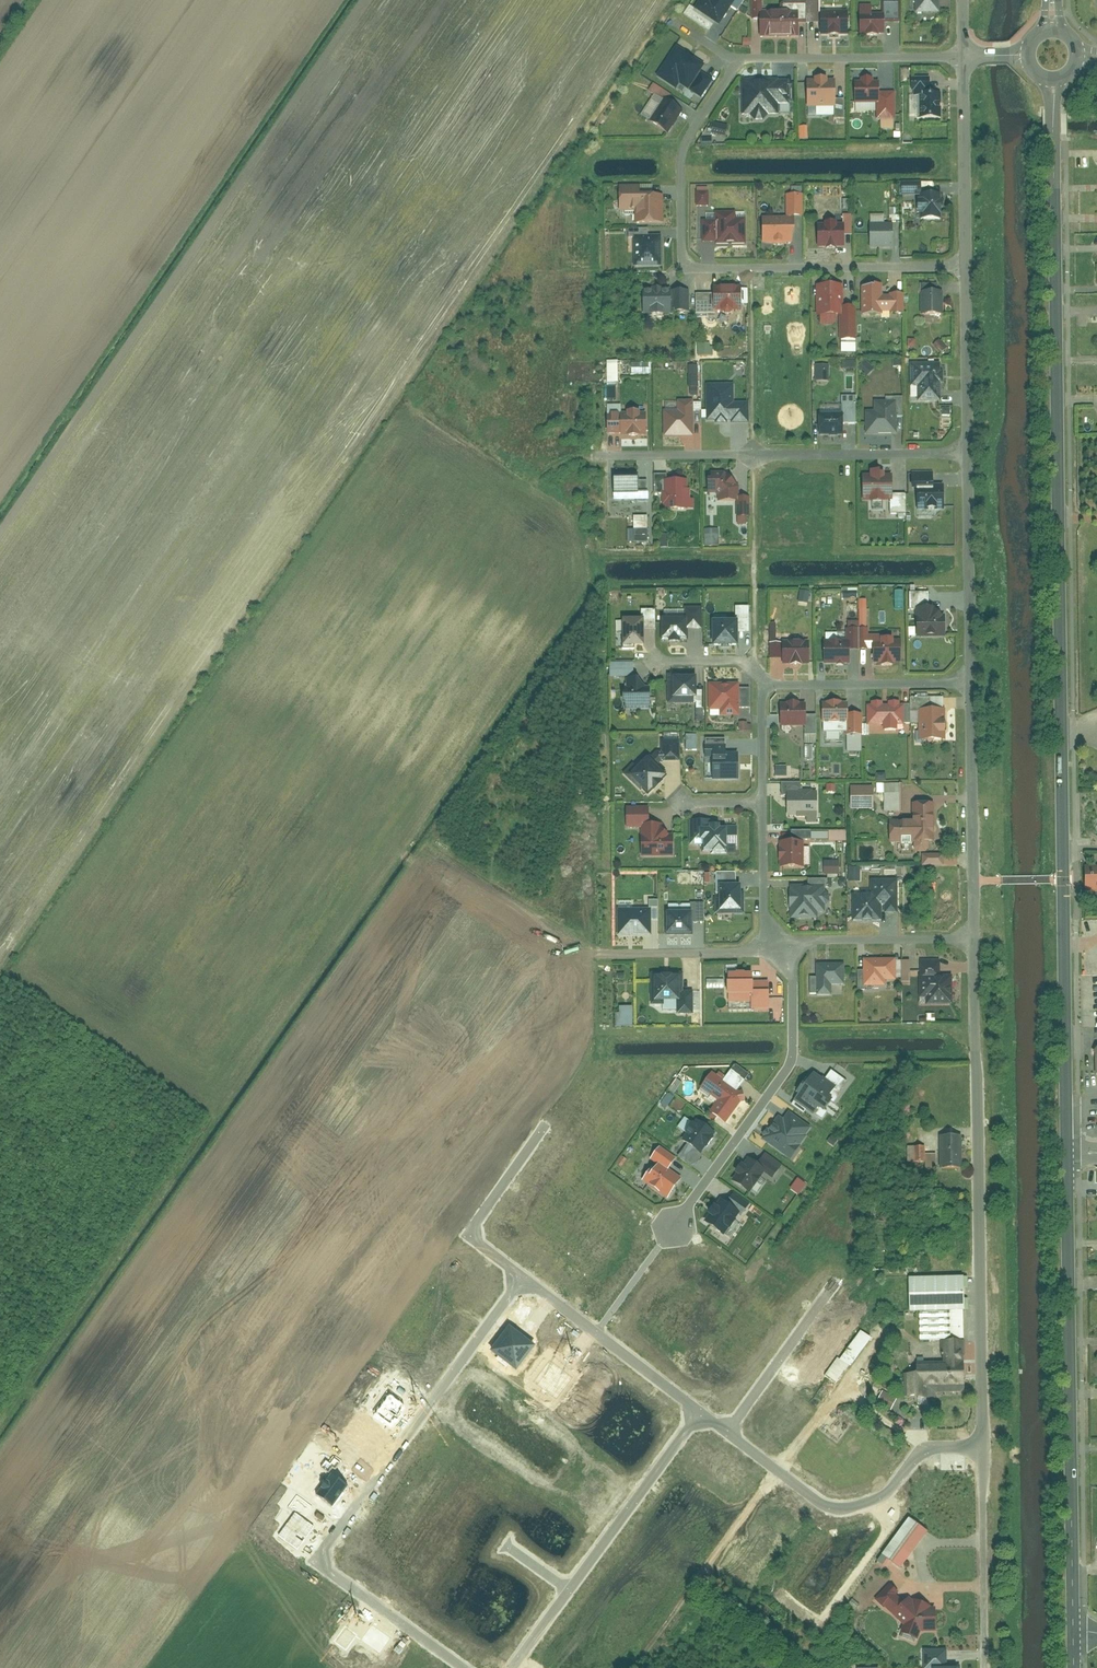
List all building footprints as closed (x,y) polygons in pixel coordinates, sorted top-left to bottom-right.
[(694,8),(719,25),(735,0),(699,0),(694,8)] [(916,13),(940,13),(940,0),(916,0),(916,13)] [(860,33),(884,33),(884,8),(860,8),(860,33)] [(820,10),(820,34),(848,34),(848,9),(820,10)] [(763,36),(800,35),(799,10),(762,10),(763,36)] [(676,89),(679,84),(688,90),(705,65),(675,45),(655,75),(676,89)] [(807,79),(807,106),(836,106),(836,79),(829,79),(829,76),(814,76),(814,79),(807,79)] [(855,81),(855,103),(879,102),(879,80),(872,80),(872,76),(863,76),(863,81),(855,81)] [(787,79),(741,80),(741,116),(748,116),(754,121),(763,121),(766,115),(777,115),(777,106),(789,106),(789,103),(794,103),(793,84),(787,84),(787,79)] [(919,95),(919,118),(940,118),(940,91),(924,91),(924,95),(919,95)] [(665,97),(649,120),(668,133),(683,110),(665,97)] [(712,135),(727,138),(729,126),(715,123),(712,135)] [(696,187),(696,206),(708,207),(708,192),(707,192),(707,187),(696,187)] [(619,211),(634,211),(634,223),(663,223),(663,192),(620,192),(620,200),(614,200),(614,209),(619,209),(619,211)] [(786,194),(786,215),(802,215),(802,194),(786,194)] [(918,201),(918,215),(922,215),(922,221),(941,221),(941,195),(922,195),(922,201),(918,201)] [(735,211),(716,211),(716,220),(716,242),(716,245),(746,245),(746,219),(735,219),(735,211)] [(762,217),(762,244),(792,244),(792,217),(762,217)] [(716,242),(716,220),(702,220),(702,242),(716,242)] [(818,248),(844,247),(843,225),(838,225),(838,222),(825,222),(825,224),(817,224),(818,248)] [(869,224),(869,248),(894,248),(893,224),(869,224)] [(632,235),(633,267),(662,267),(662,235),(632,235)] [(733,314),(734,312),(741,312),(742,286),(714,285),(713,311),(721,311),(723,314),(726,315),(730,315),(733,314)] [(843,306),(843,285),(816,285),(815,317),(820,317),(820,326),(837,326),(837,315),(841,315),(841,306),(843,306)] [(890,296),(883,296),(883,287),(862,287),(862,316),(883,316),(883,314),(891,314),(891,316),(905,316),(905,294),(890,294),(890,296)] [(643,314),(670,314),(670,288),(642,289),(643,314)] [(921,292),(921,316),(942,316),(942,292),(921,292)] [(618,361),(607,361),(607,382),(618,381),(618,361)] [(631,362),(630,374),(651,375),(651,363),(631,362)] [(867,378),(874,370),(865,362),(859,370),(867,378)] [(910,387),(917,387),(918,402),(942,402),(941,384),(944,384),(944,371),(941,371),(941,363),(910,364),(910,387)] [(814,365),(813,381),(828,381),(829,365),(814,365)] [(749,403),(735,403),(734,384),(706,384),(706,423),(715,423),(715,424),(728,424),(728,422),(731,422),(731,424),(749,424),(749,403)] [(873,401),(874,410),(865,411),(866,434),(897,433),(896,401),(873,401)] [(693,437),(692,402),(678,402),(678,412),(663,412),(664,438),(693,437)] [(620,436),(646,436),(646,414),(642,414),(642,409),(627,409),(627,414),(607,415),(607,434),(620,434),(620,436)] [(818,414),(819,436),(844,435),(843,413),(818,414)] [(871,474),(863,474),(863,500),(893,500),(893,474),(886,474),(886,469),(871,469),(871,474)] [(716,493),(717,495),(717,501),(736,501),(739,501),(739,496),(739,486),(724,472),(707,472),(708,494),(716,493)] [(648,491),(639,491),(639,473),(613,473),(613,500),(648,500),(648,491)] [(663,482),(665,482),(665,475),(654,475),(654,494),(662,494),(662,492),(663,493),(663,482)] [(690,490),(687,490),(687,482),(665,482),(663,482),(663,493),(662,492),(662,494),(662,506),(664,505),(664,512),(687,511),(687,510),(694,510),(693,500),(690,500),(690,490)] [(918,510),(944,510),(944,489),(918,489),(918,510)] [(750,495),(739,496),(739,501),(736,501),(736,517),(737,517),(737,524),(746,524),(746,516),(750,516),(750,495)] [(647,517),(634,518),(634,544),(647,544),(647,517)] [(719,530),(704,530),(704,547),(719,547),(719,530)] [(659,535),(660,548),(667,548),(667,535),(659,535)] [(859,600),(858,590),(843,591),(844,600),(859,600)] [(801,592),(799,604),(809,605),(810,593),(801,592)] [(916,607),(916,638),(945,637),(945,616),(943,616),(940,611),(935,610),(935,607),(916,607)] [(661,641),(688,640),(687,617),(661,617),(661,641)] [(622,618),(623,645),(644,645),(644,618),(622,618)] [(712,620),(712,645),(739,644),(738,619),(712,620)] [(783,640),(783,665),(810,665),(810,640),(783,640)] [(823,640),(824,664),(850,664),(849,640),(823,640)] [(873,640),(873,664),(901,663),(901,640),(873,640)] [(610,663),(610,677),(634,677),(634,662),(610,663)] [(667,674),(668,704),(696,704),(696,674),(667,674)] [(708,710),(720,710),(720,716),(740,716),(740,683),(708,683),(708,710)] [(651,693),(622,693),(622,701),(626,701),(626,709),(651,709),(651,693)] [(848,724),(848,702),(822,702),(822,724),(848,724)] [(897,731),(897,725),(903,725),(903,705),(900,705),(900,702),(888,702),(888,705),(883,705),(883,702),(871,702),(871,705),(867,705),(867,725),(883,725),(883,731),(897,731)] [(780,703),(780,726),(806,726),(806,703),(780,703)] [(918,709),(918,740),(945,740),(945,709),(918,709)] [(686,751),(698,750),(697,735),(686,735),(686,751)] [(660,739),(660,761),(679,761),(679,738),(660,739)] [(645,751),(623,774),(639,790),(641,788),(649,795),(669,775),(645,751)] [(712,753),(712,780),(739,780),(739,753),(712,753)] [(776,777),(787,777),(787,766),(776,766),(776,777)] [(879,794),(885,794),(885,813),(902,812),(902,784),(879,784),(879,794)] [(851,787),(851,810),(874,809),(873,787),(851,787)] [(819,791),(788,791),(788,816),(796,816),(796,818),(805,818),(805,824),(819,824),(819,791)] [(889,820),(889,843),(914,843),(914,848),(916,852),(925,852),(929,849),(929,841),(933,841),(933,803),(913,803),(913,820),(889,820)] [(728,854),(727,826),(721,827),(721,823),(719,823),(719,819),(689,820),(689,845),(701,845),(702,853),(711,852),(711,855),(728,854)] [(640,823),(641,857),(674,856),(673,834),(669,834),(661,827),(661,823),(640,823)] [(780,841),(780,867),(804,866),(803,840),(780,841)] [(943,855),(922,855),(922,866),(943,866),(943,855)] [(825,875),(841,874),(840,861),(824,862),(825,875)] [(1083,892),(1096,892),(1096,867),(1082,868),(1083,892)] [(849,883),(861,883),(861,868),(848,868),(849,883)] [(853,895),(853,922),(882,922),(882,906),(884,906),(884,914),(897,914),(897,880),(871,880),(871,895),(853,895)] [(720,884),(720,909),(741,909),(741,884),(720,884)] [(790,919),(818,919),(818,913),(825,913),(825,905),(826,905),(829,903),(830,896),(826,892),(824,892),(824,885),(788,886),(788,912),(790,912),(790,919)] [(618,935),(651,935),(651,908),(617,909),(618,935)] [(665,911),(665,935),(692,935),(692,910),(665,911)] [(886,986),(886,981),(896,981),(896,958),(864,958),(864,986),(886,986)] [(832,996),(832,985),(845,985),(845,963),(817,963),(817,996),(832,996)] [(663,1005),(663,1001),(677,1001),(680,1001),(680,992),(680,972),(651,972),(651,1001),(651,1005),(663,1005)] [(753,1002),(753,972),(730,972),(729,1002),(753,1002)] [(920,999),(926,999),(926,1006),(951,1005),(951,976),(919,976),(920,999)] [(724,989),(725,980),(707,980),(707,989),(724,989)] [(690,992),(680,992),(680,1001),(677,1001),(677,1013),(690,1013),(690,992)] [(619,1013),(615,1013),(616,1027),(632,1026),(632,1006),(619,1006),(619,1013)] [(744,1081),(730,1070),(722,1081),(736,1091),(744,1081)] [(831,1070),(825,1079),(836,1086),(834,1088),(840,1093),(848,1081),(831,1070)] [(834,1088),(836,1086),(825,1079),(814,1071),(807,1080),(804,1078),(795,1091),(798,1094),(792,1101),(814,1116),(820,1108),(824,1111),(833,1098),(829,1096),(834,1088)] [(700,1088),(717,1100),(709,1112),(712,1114),(725,1124),(741,1102),(745,1102),(744,1091),(737,1092),(736,1091),(722,1081),(712,1073),(700,1088)] [(668,1092),(659,1103),(667,1109),(675,1097),(668,1092)] [(670,1109),(681,1113),(685,1103),(675,1098),(670,1109)] [(790,1113),(785,1121),(783,1119),(779,1124),(775,1121),(762,1139),(790,1160),(813,1129),(790,1113)] [(687,1144),(700,1153),(705,1147),(707,1148),(714,1138),(712,1137),(715,1132),(697,1119),(694,1123),(692,1122),(684,1133),(686,1134),(681,1140),(687,1144)] [(834,1136),(830,1141),(836,1146),(841,1140),(834,1136)] [(939,1136),(940,1169),(962,1169),(961,1136),(939,1136)] [(700,1153),(687,1144),(677,1157),(693,1169),(703,1156),(700,1153)] [(936,1154),(926,1154),(926,1146),(915,1146),(908,1146),(908,1164),(915,1164),(923,1164),(923,1169),(936,1169),(936,1154)] [(659,1162),(668,1168),(675,1158),(660,1147),(650,1159),(657,1164),(659,1162)] [(766,1170),(764,1172),(772,1178),(782,1165),(765,1153),(757,1165),(766,1170)] [(736,1173),(731,1180),(749,1193),(764,1172),(766,1170),(757,1165),(748,1158),(744,1163),(741,1161),(733,1171),(736,1173)] [(652,1167),(642,1181),(667,1199),(682,1179),(668,1168),(659,1162),(657,1164),(654,1169),(652,1167)] [(798,1178),(790,1189),(799,1195),(807,1185),(798,1178)] [(749,1204),(730,1190),(723,1200),(740,1213),(742,1214),(749,1204)] [(710,1215),(706,1221),(724,1234),(729,1228),(730,1229),(736,1220),(735,1220),(740,1213),(723,1200),(720,1198),(716,1204),(715,1203),(708,1213),(710,1215)] [(909,1278),(910,1312),(918,1312),(963,1311),(965,1311),(964,1276),(909,1278)] [(963,1311),(918,1312),(919,1342),(944,1341),(963,1341),(963,1311)] [(537,1348),(509,1328),(491,1353),(520,1373),(537,1348)] [(824,1377),(835,1385),(849,1366),(851,1367),(872,1338),(861,1330),(840,1359),(837,1357),(824,1377)] [(930,1400),(930,1390),(966,1389),(966,1363),(964,1363),(963,1341),(944,1341),(944,1363),(909,1364),(909,1400),(930,1400)] [(575,1380),(549,1360),(530,1383),(556,1404),(575,1380)] [(892,1412),(898,1399),(883,1391),(877,1405),(892,1412)] [(391,1428),(407,1407),(390,1394),(374,1415),(391,1428)] [(333,1507),(347,1486),(331,1474),(316,1496),(333,1507)] [(309,1536),(316,1526),(295,1511),(276,1539),(297,1553),(305,1542),(307,1544),(312,1537),(309,1536)] [(898,1576),(928,1536),(911,1523),(881,1563),(898,1576)] [(892,1616),(903,1626),(900,1633),(918,1641),(921,1633),(935,1633),(935,1609),(930,1609),(929,1606),(922,1602),(916,1602),(910,1596),(892,1616)] [(393,1637),(373,1623),(360,1642),(380,1655),(393,1637)] [(947,1667),(946,1652),(923,1652),(924,1667),(932,1667),(947,1667)]
